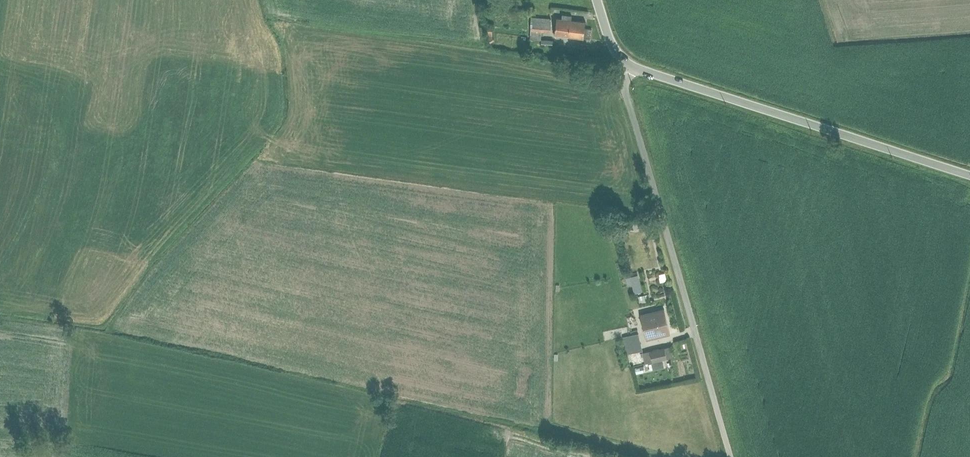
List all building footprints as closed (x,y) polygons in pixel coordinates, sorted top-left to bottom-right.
[(556,34),(584,37),(587,15),(559,11),(556,34)] [(553,17),(534,15),(532,37),(542,38),(542,30),(551,31),(553,17)] [(637,277),(639,286),(644,285),(647,293),(654,291),(649,274),(637,277)] [(649,295),(649,304),(661,304),(661,294),(649,295)] [(645,336),(669,331),(663,306),(639,312),(645,336)] [(625,330),(614,331),(615,342),(627,340),(625,330)] [(654,351),(656,363),(643,365),(645,375),(659,373),(659,371),(676,368),(674,359),(680,358),(679,350),(662,353),(661,350),(654,351)]
